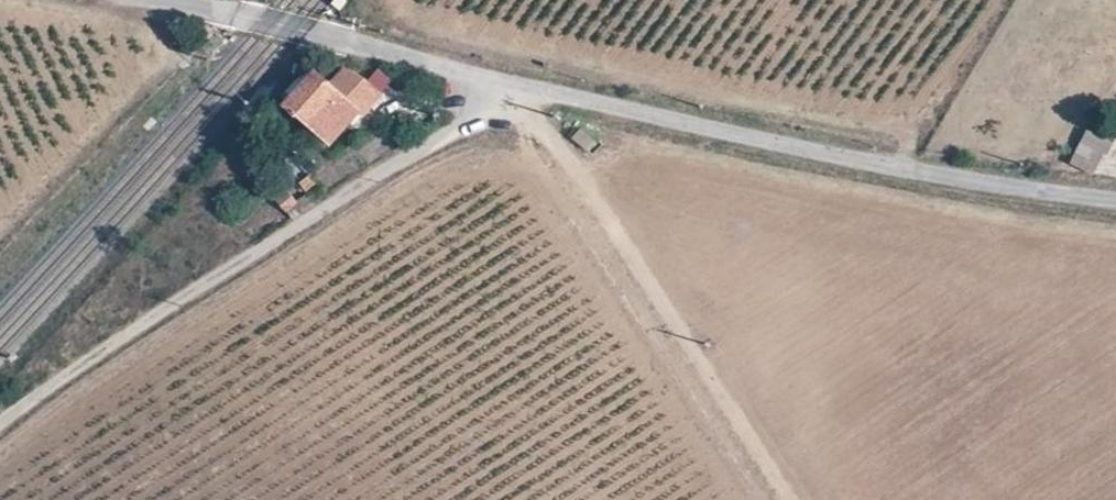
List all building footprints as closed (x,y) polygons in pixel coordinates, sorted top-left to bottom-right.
[(346,89),(356,79),(345,69),(334,78),(346,89)] [(332,145),(357,120),(317,81),(292,107),(332,145)] [(1069,162),(1095,176),(1112,143),(1087,130),(1069,162)] [(301,185),(308,193),(316,187),(310,180),(301,185)]
